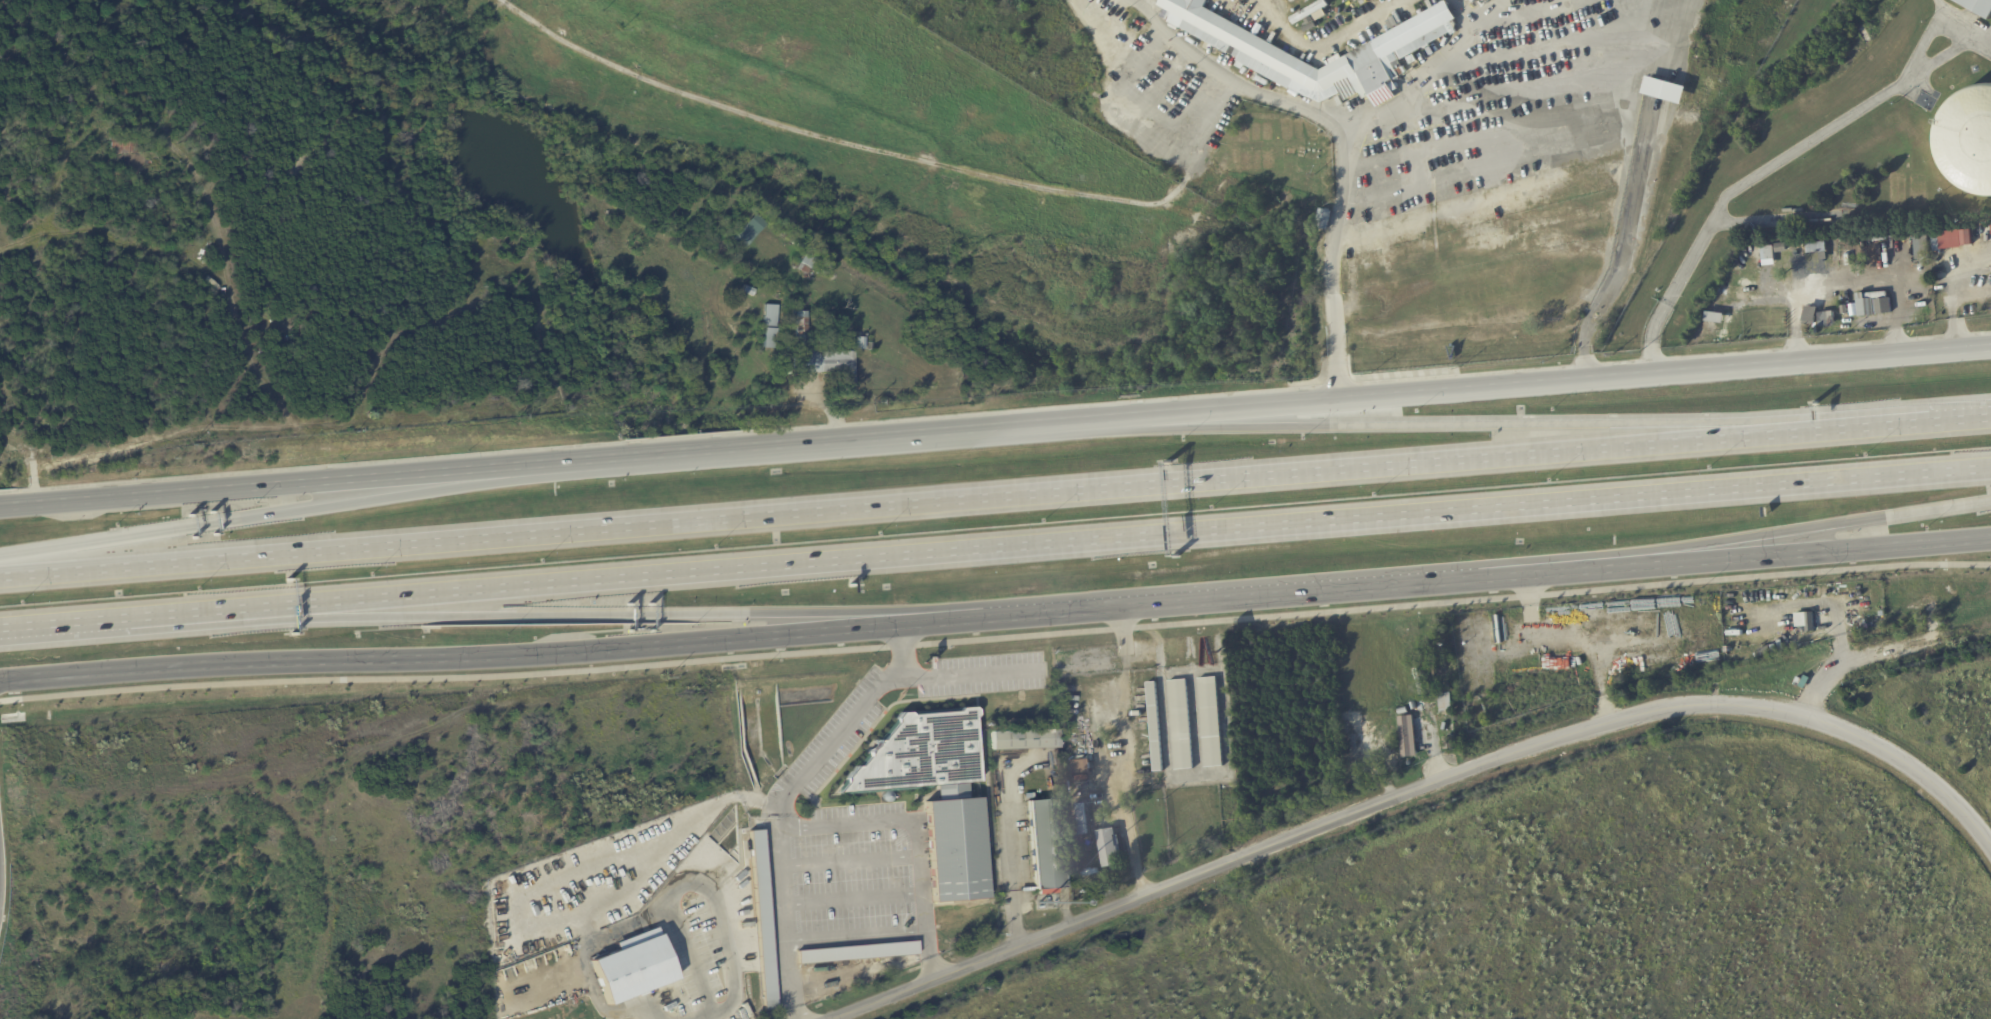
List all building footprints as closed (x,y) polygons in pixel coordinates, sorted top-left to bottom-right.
[(1160,6),(1163,0),(1210,0),(1206,8),(1223,16),(1224,14),(1225,14),(1230,5),(1234,7),(1233,8),(1240,12),(1234,23),(1269,42),(1271,39),(1272,39),(1276,32),(1279,34),(1275,42),(1276,43),(1274,45),(1322,71),(1448,1),(1458,19),(1453,22),(1457,30),(1456,30),(1458,33),(1453,36),(1451,33),(1401,61),(1408,73),(1401,76),(1402,78),(1395,81),(1400,90),(1395,92),(1398,97),(1378,108),(1372,96),(1365,100),(1362,93),(1347,102),(1342,94),(1334,98),(1323,103),(1306,96),(1292,88),(1291,90),(1246,65),(1244,70),(1237,66),(1240,62),(1238,61),(1239,58),(1234,55),(1229,65),(1226,63),(1230,55),(1180,28),(1179,30),(1172,27),(1174,25),(1169,22),(1174,14),(1160,6)] [(1292,19),(1325,0),(1328,0),(1331,6),(1325,9),(1329,16),(1319,22),(1315,15),(1296,26),(1292,19)] [(1990,20),(1956,0),(1990,0),(1990,20)] [(1685,87),(1690,88),(1685,105),(1645,94),(1649,77),(1685,87)] [(1333,212),(1329,231),(1316,228),(1320,209),(1333,212)] [(766,225),(745,250),(733,240),(754,215),(766,225)] [(1973,245),(1971,228),(1939,232),(1941,248),(1973,245)] [(1762,265),(1774,264),(1773,246),(1761,246),(1762,265)] [(807,251),(824,261),(821,268),(817,265),(813,271),(800,263),(807,251)] [(743,286),(754,291),(751,298),(740,293),(743,286)] [(1890,313),(1889,291),(1856,292),(1857,315),(1890,313)] [(764,306),(776,306),(773,350),(761,349),(763,306),(764,306)] [(815,352),(819,352),(819,353),(853,352),(854,394),(845,394),(844,373),(797,374),(797,372),(791,372),(791,355),(796,354),(796,352),(794,352),(793,336),(794,336),(793,312),(805,312),(805,336),(806,336),(806,348),(810,348),(810,352),(815,352)] [(863,338),(863,350),(855,350),(856,338),(863,338)] [(1217,677),(1224,766),(1206,768),(1199,678),(1217,677)] [(1177,770),(1170,681),(1188,679),(1195,768),(1177,770)] [(1164,771),(1155,772),(1148,682),(1157,682),(1164,771)] [(1452,711),(1442,712),(1440,694),(1452,693),(1454,711),(1452,711)] [(977,710),(978,711),(980,737),(977,737),(980,782),(967,783),(969,799),(979,798),(988,898),(934,903),(926,802),(939,801),(938,785),(933,786),(933,787),(932,789),(892,792),(894,793),(895,795),(895,797),(895,799),(892,802),(889,803),(885,802),(884,799),(883,796),(885,793),(841,796),(837,793),(845,783),(844,779),(855,767),(859,767),(867,758),(866,753),(876,741),(881,741),(896,723),(896,719),(901,713),(908,713),(911,716),(958,712),(960,709),(974,707),(977,710)] [(1411,716),(1414,715),(1419,755),(1405,757),(1399,717),(1400,717),(1399,714),(1400,714),(1399,709),(1408,708),(1409,711),(1410,711),(1411,716)] [(1055,748),(989,750),(989,732),(1056,730),(1057,748),(1055,748)] [(1446,749),(1445,737),(1456,736),(1457,749),(1446,749)] [(1088,773),(1072,773),(1071,760),(1091,759),(1091,772),(1088,773)] [(1063,877),(1064,888),(1057,889),(1057,894),(1038,895),(1038,890),(1034,891),(1026,801),(1057,799),(1063,877)] [(1088,833),(1088,834),(1079,835),(1076,804),(1084,803),(1085,807),(1087,807),(1088,812),(1086,813),(1088,833)] [(1119,836),(1122,852),(1120,852),(1122,865),(1105,868),(1098,831),(1116,828),(1117,835),(1119,835),(1119,836)] [(772,957),(777,1011),(763,1012),(748,831),(761,830),(772,957)] [(590,960),(658,934),(675,977),(607,1004),(590,960)] [(801,965),(798,965),(797,952),(917,941),(918,955),(801,965)]
